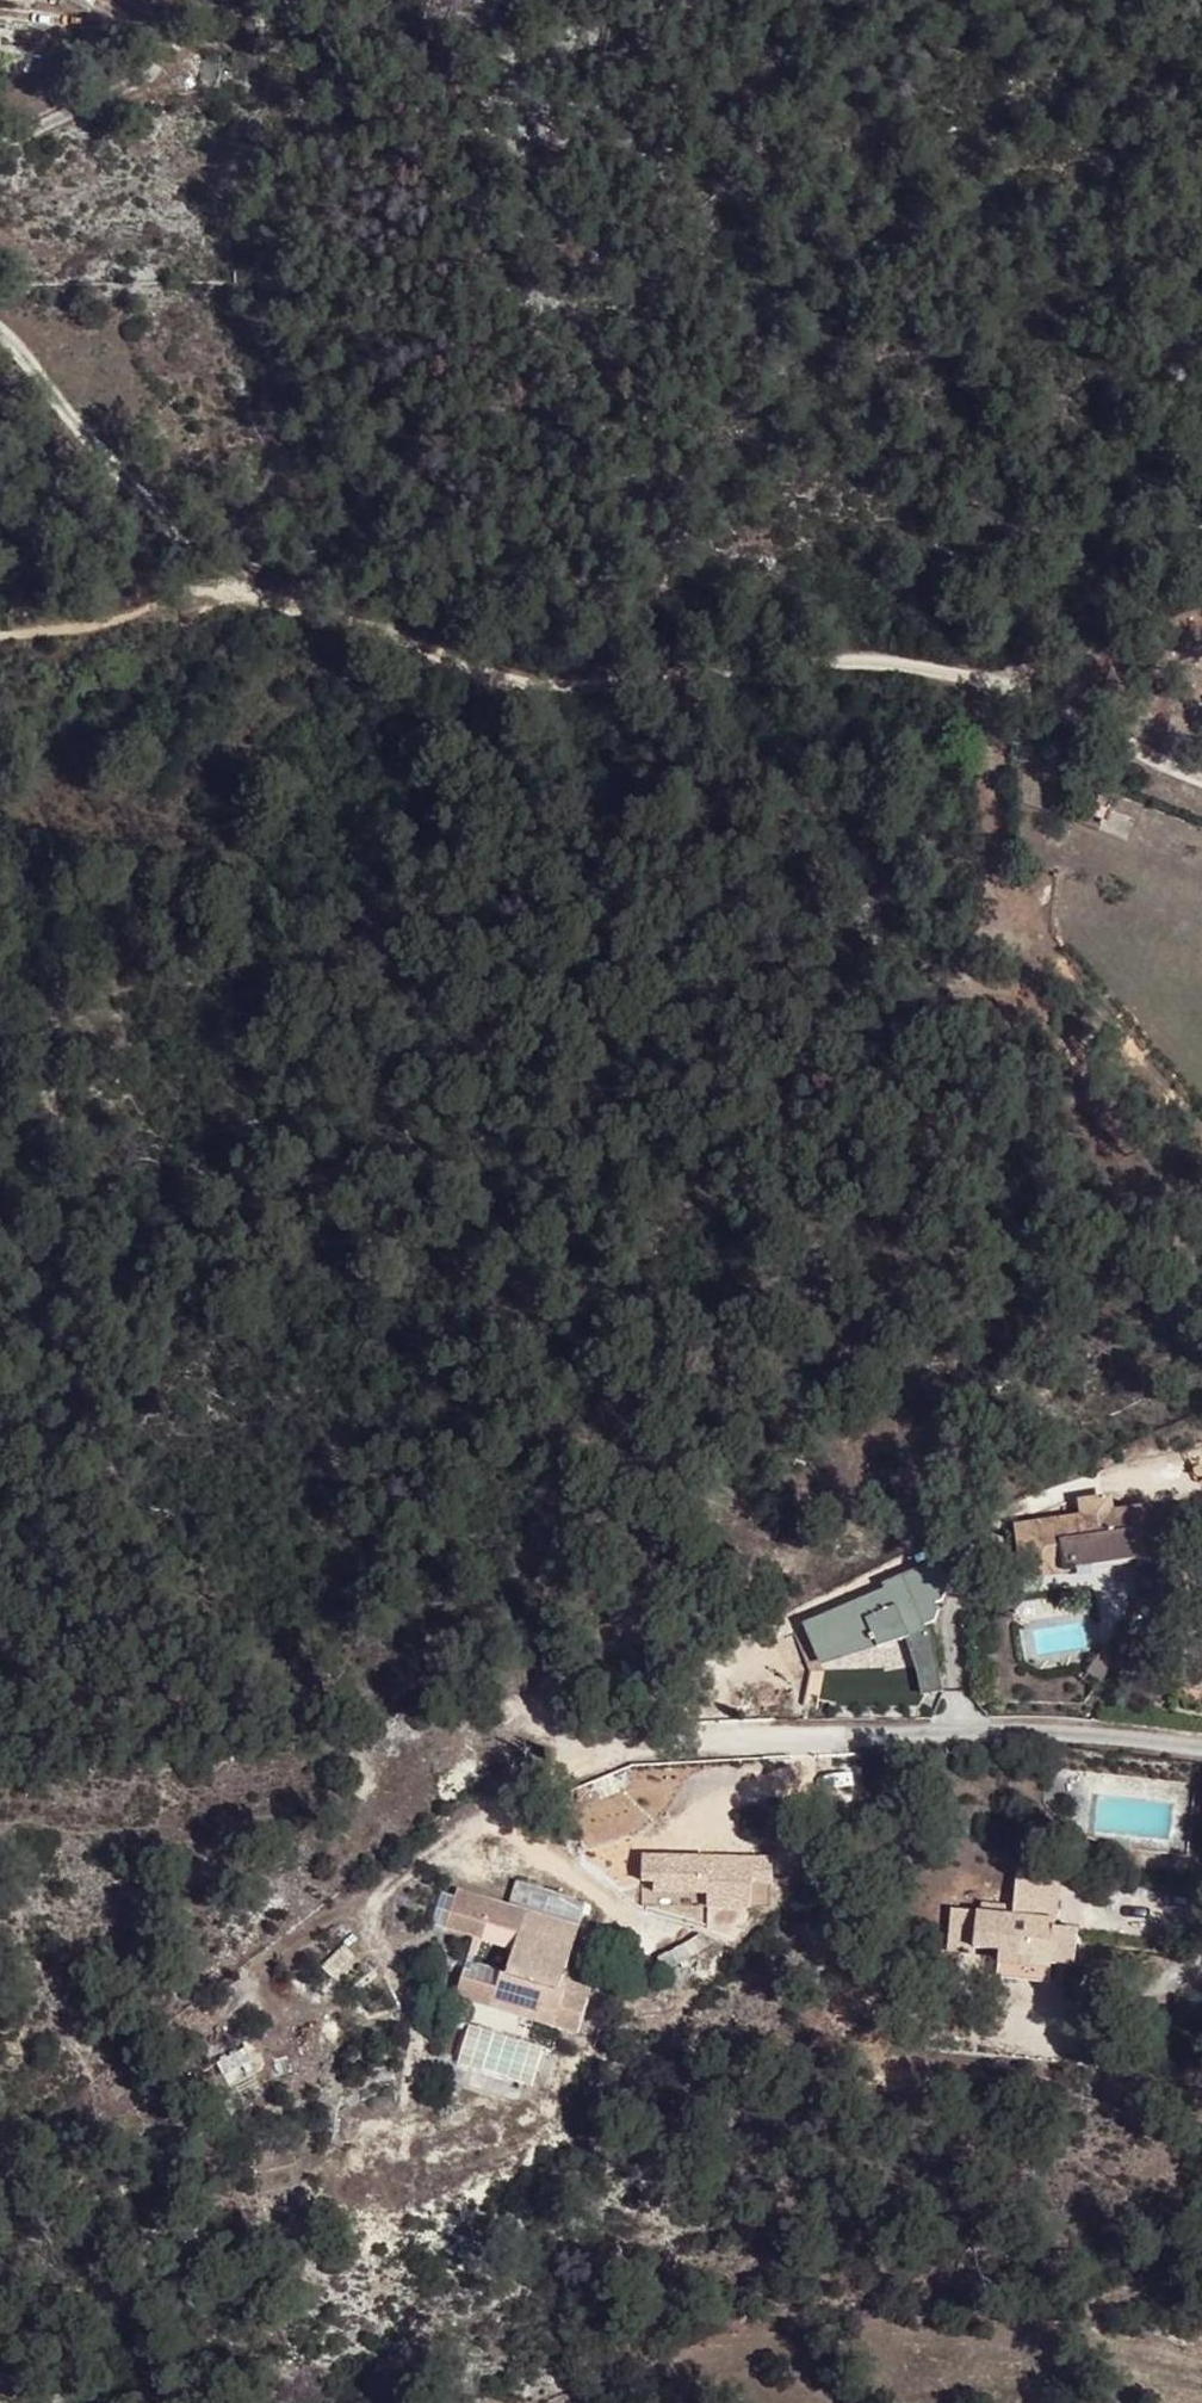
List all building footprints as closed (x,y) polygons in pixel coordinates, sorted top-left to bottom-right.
[(1100,827),(1128,839),(1135,822),(1095,804),(1090,816),(1103,821),(1100,827)] [(1028,1576),(1157,1557),(1151,1508),(1113,1514),(1111,1496),(1086,1501),(1089,1516),(1021,1525),(1028,1576)] [(1157,1557),(1136,1561),(1143,1612),(1163,1603),(1157,1557)] [(884,1591),(803,1621),(819,1663),(904,1639),(915,1665),(920,1693),(941,1688),(928,1627),(956,1558),(886,1578),(884,1591)] [(1201,1638),(1201,1629),(1192,1634),(1201,1638)] [(1174,1648),(1180,1652),(1187,1641),(1180,1638),(1174,1648)] [(775,1852),(640,1850),(640,1885),(653,1885),(653,1893),(710,1894),(710,1905),(752,1905),(752,1884),(774,1884),(775,1852)] [(1032,1917),(1055,1920),(1059,1873),(1019,1870),(1017,1894),(1035,1895),(1032,1917)] [(584,2035),(596,2001),(558,1988),(561,1979),(586,1900),(520,1878),(512,1903),(460,1885),(448,1922),(516,1944),(503,1988),(497,2007),(463,1995),(454,2018),(559,2053),(568,2029),(584,2035)] [(1055,1930),(1055,1920),(1032,1917),(1035,1895),(1017,1894),(1015,1916),(953,1911),(949,1947),(1001,1953),(999,1975),(1049,1980),(1051,1960),(1075,1962),(1077,1932),(1055,1930)] [(497,2007),(503,1988),(470,1976),(463,1995),(497,2007)] [(558,1988),(596,2001),(599,1991),(561,1979),(558,1988)] [(235,2083),(241,2094),(259,2083),(254,2072),(235,2083)]
